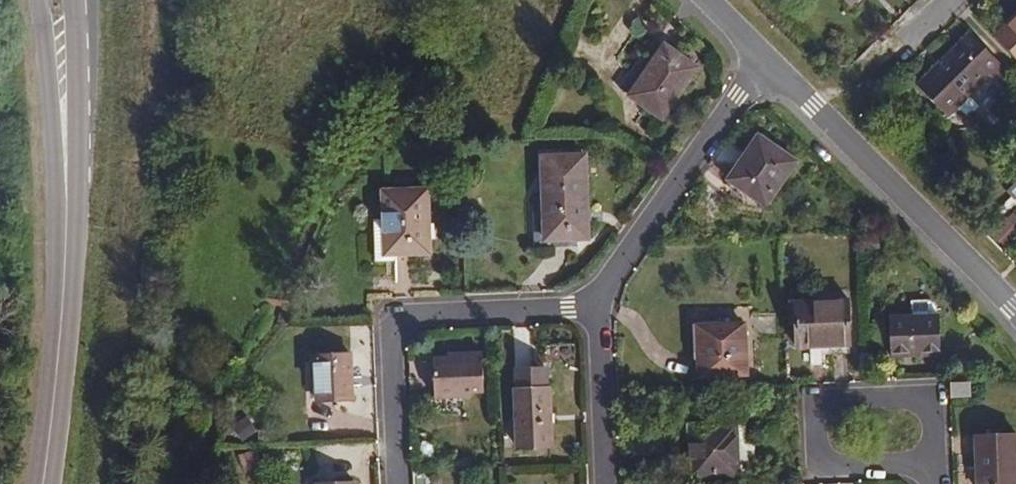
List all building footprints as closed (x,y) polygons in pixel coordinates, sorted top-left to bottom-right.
[(995,17),(1012,0),(1003,0),(990,13),(995,17)] [(1015,28),(1015,14),(994,39),(1000,45),(1015,28)] [(1000,45),(1015,59),(1015,28),(1000,45)] [(953,115),(1006,64),(975,33),(923,84),(953,115)] [(667,123),(704,68),(686,56),(683,60),(665,47),(629,99),(633,102),(667,123)] [(766,211),(797,162),(757,137),(726,185),(766,211)] [(591,245),(585,155),(544,157),(539,158),(545,248),(591,245)] [(1004,178),(1013,189),(1015,186),(1015,168),(1004,178)] [(435,259),(429,188),(382,192),(384,225),(385,262),(397,261),(435,259)] [(385,262),(384,225),(373,226),(377,273),(398,271),(397,261),(385,262)] [(851,353),(849,302),(795,305),(798,357),(851,353)] [(943,358),(940,319),(890,321),(892,360),(943,358)] [(749,324),(745,324),(696,328),(699,376),(700,386),(753,382),(749,324)] [(487,396),(485,357),(460,358),(460,362),(434,363),(437,401),(475,399),(475,396),(487,396)] [(350,408),(347,358),(311,360),(314,411),(350,408)] [(544,395),(543,381),(515,382),(515,396),(544,395)] [(976,406),(975,390),(952,389),(955,406),(976,406)] [(552,451),(550,395),(544,395),(515,396),(518,452),(552,451)] [(727,469),(725,440),(724,420),(713,420),(700,421),(679,422),(679,429),(663,430),(665,474),(727,471),(727,469)] [(977,437),(979,483),(1015,483),(1015,436),(977,437)] [(743,469),(742,439),(725,440),(727,469),(743,469)]
